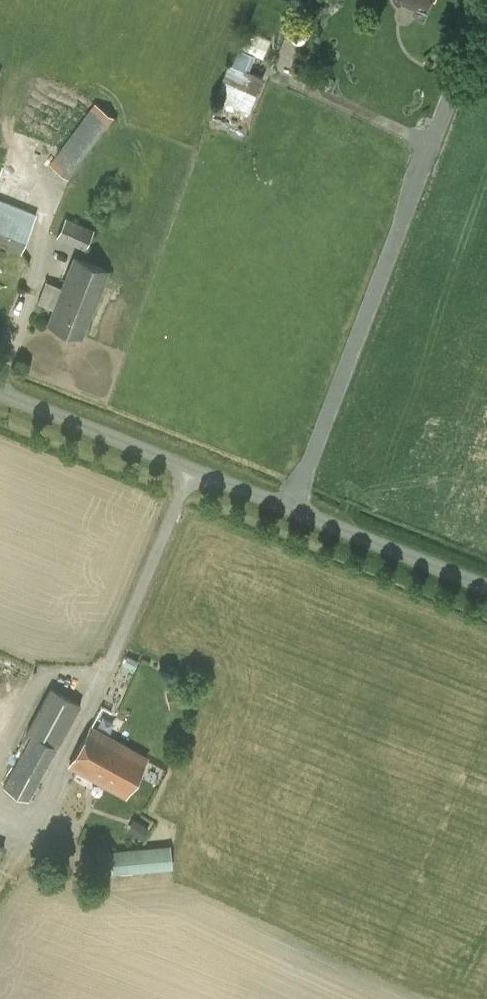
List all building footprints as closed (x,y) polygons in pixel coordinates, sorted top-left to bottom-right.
[(218,93),(250,107),(264,74),(250,68),(256,53),(264,57),(272,38),(248,27),(233,64),(230,63),(218,93)] [(292,34),(292,35),(292,37),(292,38),(293,40),(294,41),(295,42),(297,43),(298,43),(300,43),(301,43),(303,43),(304,42),(305,41),(306,40),(307,39),(307,37),(308,35),(307,34),(307,32),(306,31),(305,30),(304,29),(303,28),(301,28),(300,28),(298,28),(297,28),(295,29),(294,30),(293,31),(292,33),(292,34)] [(114,116),(95,102),(49,163),(68,177),(114,116)] [(0,198),(0,244),(20,252),(36,213),(0,198)] [(94,229),(67,217),(58,236),(85,249),(94,229)] [(73,257),(62,286),(47,280),(38,301),(53,307),(47,322),(81,336),(107,270),(73,257)] [(26,730),(32,733),(3,785),(29,799),(57,746),(81,703),(50,686),(26,730)] [(147,757),(91,725),(69,765),(107,786),(125,796),(147,757)] [(112,873),(172,867),(170,844),(142,847),(110,850),(112,873)]
